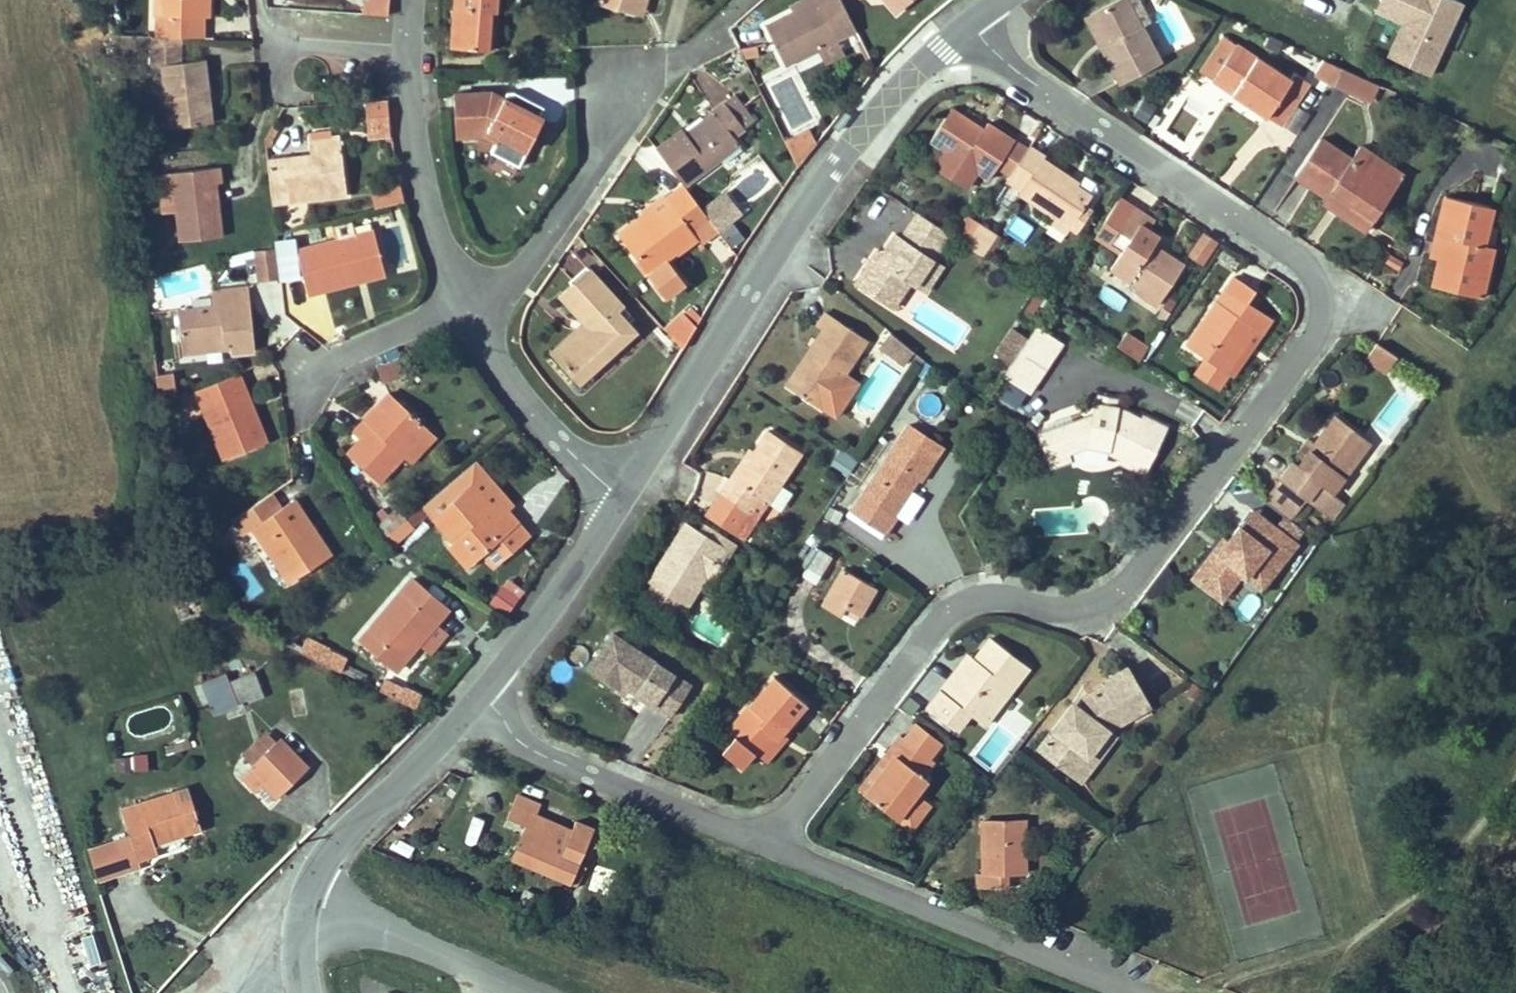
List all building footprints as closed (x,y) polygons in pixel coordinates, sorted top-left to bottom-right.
[(204,17),(205,0),(164,0),(164,15),(159,15),(158,37),(182,37),(204,38),(204,17)] [(390,0),(365,0),(363,2),(362,13),(389,15),(390,0)] [(494,12),(495,0),(456,0),(452,46),(487,49),(489,11),(494,12)] [(598,3),(636,14),(640,0),(599,0),(598,3)] [(636,14),(641,16),(646,0),(640,0),(636,14)] [(795,13),(767,26),(786,65),(856,29),(841,0),(819,0),(795,13)] [(795,13),(819,0),(804,0),(791,6),(795,13)] [(887,1),(897,11),(909,0),(888,0),(887,1)] [(1144,26),(1142,26),(1127,0),(1115,0),(1092,12),(1107,44),(1102,47),(1121,83),(1161,62),(1144,26)] [(1142,26),(1144,26),(1147,23),(1136,0),(1127,0),(1142,26)] [(1452,0),(1383,0),(1374,19),(1399,30),(1386,59),(1432,79),(1465,6),(1452,0)] [(496,12),(494,12),(489,11),(487,49),(494,50),(496,12)] [(1085,16),(1102,47),(1107,44),(1092,12),(1085,16)] [(154,47),(153,55),(181,55),(182,37),(158,37),(117,37),(118,44),(118,46),(154,47)] [(1291,80),(1236,44),(1225,37),(1200,72),(1212,80),(1267,116),(1282,96),(1295,104),(1309,84),(1294,74),(1291,80)] [(153,66),(163,65),(181,62),(181,55),(153,55),(153,66)] [(1332,84),(1334,80),(1341,68),(1323,59),(1315,73),(1332,84)] [(170,127),(207,123),(202,94),(209,94),(206,60),(181,62),(163,65),(170,127)] [(714,106),(728,96),(706,65),(692,75),(714,106)] [(1334,80),(1359,90),(1364,78),(1341,68),(1334,80)] [(1378,84),(1364,78),(1359,90),(1373,95),(1378,84)] [(492,90),(453,92),(455,131),(478,131),(481,126),(499,136),(527,151),(544,118),(492,90)] [(213,122),(209,94),(202,94),(207,123),(213,122)] [(724,102),(733,114),(741,105),(733,95),(724,102)] [(1281,125),(1295,104),(1282,96),(1267,116),(1281,125)] [(389,99),(380,100),(382,123),(391,122),(389,99)] [(380,100),(369,101),(369,107),(370,123),(382,123),(380,100)] [(342,110),(369,107),(369,101),(341,103),(342,110)] [(753,121),(741,105),(733,114),(724,102),(712,111),(714,113),(718,118),(691,139),(686,134),(683,129),(656,148),(683,184),(738,144),(733,136),(753,121)] [(930,139),(945,150),(978,171),(989,179),(1015,140),(988,123),(984,128),(980,134),(961,120),(964,115),(952,107),(930,139)] [(691,139),(718,118),(714,113),(686,134),(691,139)] [(961,120),(980,134),(984,128),(964,115),(961,120)] [(499,136),(481,126),(478,131),(497,141),(499,136)] [(815,137),(810,128),(792,138),(798,147),(790,151),(794,160),(815,137)] [(310,154),(334,151),(332,137),(331,130),(307,133),(310,154)] [(334,151),(310,154),(267,160),(271,196),(307,192),(308,199),(346,195),(340,137),(332,137),(334,151)] [(790,151),(798,147),(792,138),(785,141),(790,151)] [(1294,176),(1327,196),(1332,199),(1337,192),(1350,202),(1345,209),(1370,225),(1382,207),(1376,202),(1387,186),(1370,175),(1378,165),(1356,151),(1351,158),(1320,139),(1294,176)] [(1020,192),(1055,216),(1070,227),(1084,206),(1091,196),(1072,183),(1071,179),(1042,160),(1045,156),(1029,146),(1007,179),(1021,188),(1020,192)] [(1387,186),(1376,202),(1382,207),(1403,175),(1360,146),(1356,151),(1378,165),(1370,175),(1387,186)] [(935,164),(968,186),(978,171),(945,150),(935,164)] [(723,180),(742,207),(778,182),(759,155),(723,180)] [(172,172),(180,241),(221,236),(216,183),(222,182),(220,167),(172,172)] [(374,209),(404,203),(400,182),(370,188),(374,209)] [(671,204),(623,240),(663,295),(681,281),(666,261),(697,237),(692,230),(709,218),(701,209),(683,184),(665,197),(671,204)] [(743,215),(725,191),(701,209),(719,233),(743,215)] [(272,203),(308,199),(307,192),(271,196),(272,203)] [(1366,231),(1370,225),(1345,209),(1350,202),(1337,192),(1332,199),(1327,196),(1323,202),(1366,231)] [(1470,289),(1476,266),(1488,269),(1492,247),(1482,245),(1492,207),(1445,196),(1434,242),(1435,242),(1439,242),(1442,245),(1444,248),(1445,252),(1439,258),(1433,286),(1450,290),(1452,284),(1470,289)] [(617,233),(623,240),(671,204),(665,197),(617,233)] [(1143,288),(1141,289),(1138,294),(1157,306),(1184,264),(1167,253),(1160,255),(1156,241),(1160,236),(1148,230),(1155,220),(1120,198),(1094,236),(1120,253),(1110,269),(1129,281),(1135,273),(1144,279),(1143,288)] [(1090,211),(1084,206),(1070,227),(1077,231),(1090,211)] [(910,282),(914,285),(933,258),(950,234),(918,212),(901,238),(896,234),(883,254),(878,261),(873,258),(856,283),(893,309),(910,282)] [(1014,214),(1004,230),(1023,243),(1034,228),(1014,214)] [(1066,233),(1070,227),(1055,216),(1051,222),(1066,233)] [(352,221),(355,236),(367,233),(364,218),(352,221)] [(335,241),(298,250),(309,292),(356,280),(354,269),(380,263),(372,232),(367,233),(355,236),(352,221),(332,226),(335,241)] [(997,234),(979,221),(964,243),(982,255),(997,234)] [(277,248),(278,252),(284,252),(287,252),(285,232),(276,234),(277,244),(277,248)] [(1206,257),(1217,240),(1205,232),(1194,249),(1206,257)] [(1435,242),(1434,242),(1431,256),(1439,258),(1445,252),(1444,248),(1442,245),(1439,242),(1435,242)] [(255,250),(256,260),(259,281),(281,278),(279,264),(278,252),(277,248),(255,250)] [(231,266),(256,260),(255,250),(229,257),(231,266)] [(877,250),(873,258),(878,261),(883,254),(877,250)] [(943,265),(933,258),(914,285),(924,293),(943,265)] [(380,263),(354,269),(356,280),(383,274),(380,263)] [(1470,289),(1452,284),(1450,290),(1481,297),(1488,269),(1476,266),(1470,289)] [(575,282),(579,287),(593,274),(589,270),(575,282)] [(1129,281),(1141,289),(1143,288),(1144,279),(1135,273),(1129,281)] [(561,294),(586,321),(593,330),(559,358),(580,381),(627,338),(607,318),(616,309),(622,304),(593,274),(579,287),(575,282),(561,294)] [(1217,300),(1240,315),(1249,301),(1256,290),(1234,275),(1217,300)] [(1123,310),(1128,296),(1101,286),(1096,300),(1123,310)] [(182,344),(231,340),(231,349),(232,352),(254,350),(249,287),(211,291),(214,306),(179,310),(182,344)] [(1186,345),(1228,370),(1256,329),(1262,333),(1272,318),(1249,301),(1240,315),(1217,300),(1186,345)] [(690,308),(684,314),(696,327),(700,319),(690,308)] [(1164,321),(1170,313),(1164,308),(1158,317),(1164,321)] [(616,309),(607,318),(627,338),(635,331),(616,309)] [(808,351),(812,355),(790,387),(821,408),(843,375),(867,340),(826,312),(817,325),(823,329),(808,351)] [(684,314),(665,331),(682,350),(696,327),(684,314)] [(586,321),(553,351),(559,358),(593,330),(586,321)] [(340,339),(349,335),(344,324),(335,328),(340,339)] [(1028,338),(1020,350),(1044,367),(1062,341),(1036,325),(1028,338)] [(1011,362),(1015,356),(1020,350),(1028,338),(1015,329),(999,354),(1011,362)] [(1234,373),(1262,333),(1256,329),(1228,370),(1234,373)] [(1126,332),(1116,347),(1139,363),(1149,347),(1126,332)] [(887,336),(879,351),(904,365),(913,350),(887,336)] [(231,349),(231,340),(182,344),(183,353),(231,349)] [(1399,360),(1377,346),(1364,367),(1387,381),(1399,360)] [(1003,375),(1028,391),(1044,367),(1020,350),(1015,356),(1011,362),(1003,375)] [(786,384),(790,387),(812,355),(808,351),(786,384)] [(406,372),(401,362),(379,370),(384,382),(406,372)] [(935,368),(926,362),(917,374),(926,380),(935,368)] [(245,405),(250,403),(238,373),(197,389),(225,458),(260,444),(245,405)] [(361,438),(348,453),(378,482),(404,455),(428,429),(390,393),(365,420),(373,426),(361,438)] [(1097,394),(1095,403),(1116,408),(1119,398),(1097,394)] [(266,442),(250,403),(245,405),(260,444),(266,442)] [(1140,419),(1116,408),(1095,403),(1093,414),(1042,433),(1071,451),(1087,445),(1109,450),(1107,456),(1120,464),(1116,472),(1136,481),(1144,462),(1148,463),(1165,427),(1143,416),(1140,419)] [(1279,479),(1305,500),(1319,482),(1332,493),(1370,442),(1336,415),(1314,443),(1298,466),(1292,461),(1279,479)] [(361,438),(373,426),(365,420),(354,432),(361,438)] [(907,424),(895,442),(928,464),(940,446),(907,424)] [(435,435),(428,429),(404,455),(411,462),(435,435)] [(769,429),(754,452),(736,480),(730,478),(719,493),(750,514),(760,498),(768,503),(801,452),(769,429)] [(1042,433),(1040,432),(1039,433),(1050,467),(1070,460),(1067,452),(1071,451),(1042,433)] [(1292,461),(1298,466),(1314,443),(1309,439),(1292,461)] [(897,517),(895,514),(920,479),(922,480),(931,467),(928,464),(895,442),(849,509),(886,535),(897,517)] [(730,478),(736,480),(754,452),(749,449),(730,478)] [(837,454),(832,463),(843,471),(849,462),(837,454)] [(1139,483),(1148,463),(1144,462),(1136,481),(1139,483)] [(1305,500),(1279,479),(1263,499),(1290,520),(1305,500)] [(473,482),(433,516),(453,540),(447,545),(462,561),(475,551),(479,555),(482,553),(493,565),(529,535),(507,509),(494,520),(490,516),(496,511),(494,506),(473,482)] [(1329,518),(1342,500),(1332,493),(1319,482),(1305,500),(1329,518)] [(299,533),(282,507),(273,493),(235,518),(244,533),(254,527),(289,582),(331,554),(311,524),(299,533)] [(750,514),(719,493),(706,514),(737,533),(750,514)] [(295,499),(282,507),(299,533),(311,524),(295,499)] [(490,516),(494,520),(507,509),(500,501),(494,506),(496,511),(490,516)] [(379,527),(386,537),(408,519),(399,509),(379,527)] [(1252,509),(1239,526),(1255,538),(1258,534),(1265,539),(1274,526),(1252,509)] [(392,547),(413,526),(408,519),(386,537),(392,547)] [(673,618),(684,603),(688,606),(707,575),(725,546),(700,531),(686,522),(677,536),(682,539),(669,561),(663,559),(649,580),(653,584),(644,599),(673,618)] [(705,523),(700,531),(725,546),(707,575),(713,579),(731,550),(736,543),(705,523)] [(1258,534),(1255,538),(1239,526),(1228,540),(1218,553),(1214,550),(1193,578),(1222,599),(1242,573),(1246,576),(1257,561),(1273,573),(1296,542),(1274,526),(1265,539),(1258,534)] [(669,561),(682,539),(677,536),(663,559),(669,561)] [(1224,537),(1214,550),(1218,553),(1228,540),(1224,537)] [(832,556),(819,548),(805,570),(819,578),(832,556)] [(479,555),(475,551),(462,561),(466,566),(479,555)] [(993,561),(981,563),(985,572),(995,571),(993,561)] [(1257,561),(1246,576),(1262,588),(1273,573),(1257,561)] [(840,614),(843,608),(845,606),(861,614),(876,587),(843,568),(822,605),(840,614)] [(489,602),(508,616),(526,592),(507,578),(489,602)] [(411,580),(361,639),(397,669),(420,641),(435,625),(448,610),(411,580)] [(1251,622),(1262,597),(1246,590),(1235,615),(1251,622)] [(860,617),(861,614),(845,606),(843,608),(860,617)] [(445,634),(435,625),(420,641),(431,651),(445,634)] [(693,685),(610,631),(583,672),(625,699),(628,694),(669,721),(693,685)] [(964,674),(1008,693),(1010,690),(1028,667),(990,638),(974,659),(964,674)] [(341,673),(347,659),(307,640),(300,654),(341,673)] [(956,669),(964,674),(974,659),(967,655),(956,669)] [(1039,746),(1062,764),(1076,746),(1086,754),(1106,728),(1148,704),(1127,668),(1107,679),(1108,681),(1091,691),(1091,697),(1076,705),(1072,702),(1039,746)] [(964,674),(956,669),(940,690),(969,713),(984,724),(994,711),(1008,693),(964,674)] [(229,681),(226,674),(204,682),(217,715),(263,698),(253,673),(229,681)] [(729,729),(760,757),(783,732),(796,716),(798,718),(809,705),(775,676),(740,717),(729,729)] [(414,710),(421,696),(385,678),(378,692),(414,710)] [(969,713),(940,690),(927,706),(956,728),(969,713)] [(1076,705),(1091,697),(1091,691),(1072,702),(1076,705)] [(1114,734),(1106,728),(1086,754),(1076,746),(1062,764),(1080,778),(1114,734)] [(243,755),(253,766),(278,742),(267,731),(243,755)] [(787,736),(783,732),(760,757),(766,761),(787,736)] [(901,735),(888,750),(896,756),(866,793),(897,818),(927,780),(922,776),(934,761),(901,735)] [(307,765),(281,738),(278,742),(253,766),(242,776),(268,803),(307,765)] [(859,788),(866,793),(896,756),(888,750),(859,788)] [(134,771),(133,752),(117,752),(117,771),(134,771)] [(132,837),(117,842),(126,870),(142,865),(140,858),(158,852),(155,842),(201,828),(194,806),(182,810),(179,800),(177,792),(122,809),(132,837)] [(508,817),(526,824),(512,857),(577,886),(585,867),(578,864),(593,828),(575,821),(571,830),(535,815),(540,805),(517,795),(508,817)] [(179,800),(182,810),(194,806),(192,796),(179,800)] [(988,848),(988,871),(982,872),(976,872),(976,887),(1008,887),(1007,872),(1025,872),(1025,820),(981,820),(982,848),(988,848)] [(532,907),(537,894),(526,890),(521,901),(532,907)] [(76,938),(78,966),(98,964),(95,936),(76,938)] [(370,992),(403,992),(374,983),(370,992)]
